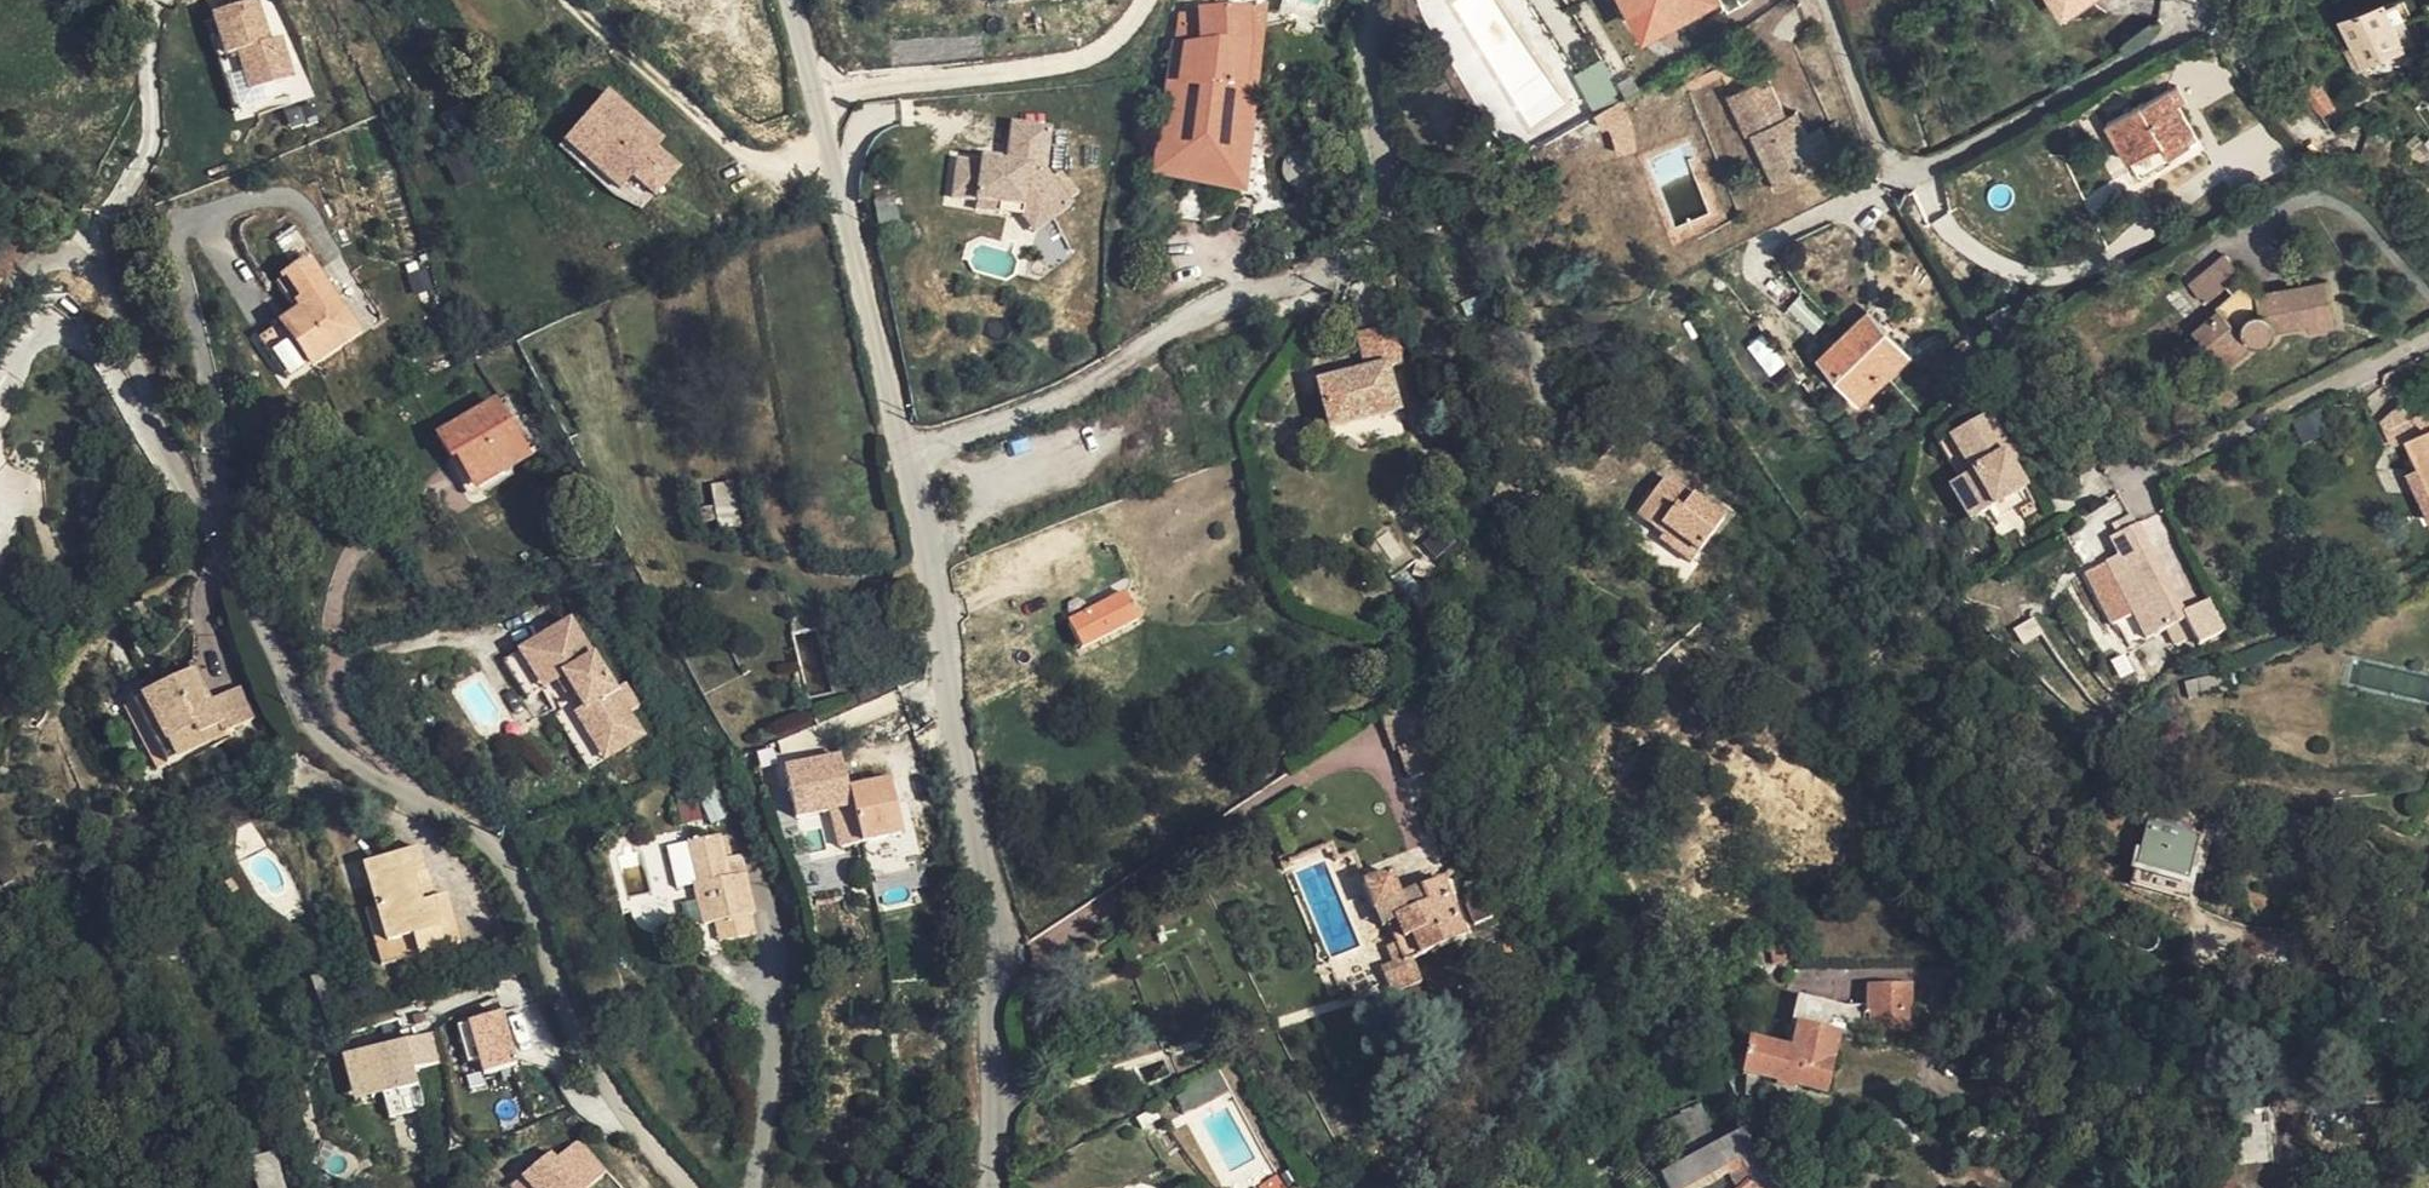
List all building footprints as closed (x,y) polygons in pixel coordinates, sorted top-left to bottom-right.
[(709,10),(702,0),(654,0),(678,33),(709,10)] [(1226,165),(1231,100),(1237,33),(1224,1),(1210,0),(1191,0),(1188,33),(1177,33),(1168,162),(1226,165)] [(1692,0),(1613,0),(1628,33),(1693,3),(1692,0)] [(2046,28),(2085,0),(2029,0),(2046,28)] [(2379,7),(2353,21),(2367,45),(2393,31),(2379,7)] [(2367,45),(2353,21),(2318,38),(2340,81),(2377,62),(2367,45)] [(187,37),(194,57),(202,75),(212,72),(228,111),(270,93),(255,55),(241,60),(224,22),(187,37)] [(1737,68),(1710,80),(1727,122),(1751,180),(1811,151),(1798,118),(1777,126),(1771,112),(1762,119),(1737,68)] [(1727,122),(1710,80),(1696,87),(1715,127),(1727,122)] [(2284,109),(2306,127),(2319,109),(2298,91),(2284,109)] [(1592,94),(1565,108),(1568,122),(1581,121),(1582,147),(1600,145),(1599,116),(1592,94)] [(648,143),(641,137),(593,95),(550,143),(576,167),(627,212),(662,171),(640,151),(648,143)] [(1231,100),(1226,165),(1250,167),(1254,103),(1231,100)] [(2138,173),(2172,159),(2147,109),(2090,139),(2106,176),(2133,163),(2138,173)] [(1298,166),(1308,168),(1315,164),(1320,156),(1319,147),(1314,142),(1304,138),(1300,139),(1295,142),(1290,149),(1288,154),(1291,163),(1298,166)] [(998,146),(987,180),(986,186),(962,180),(962,182),(938,177),(930,211),(951,218),(1017,232),(1025,245),(1045,233),(1042,226),(1030,204),(1023,196),(1034,155),(998,146)] [(986,186),(987,180),(963,174),(962,180),(986,186)] [(1039,198),(1030,204),(1042,226),(1052,220),(1039,198)] [(2176,310),(2201,291),(2216,281),(2201,260),(2161,289),(2176,310)] [(2201,291),(2216,313),(2229,301),(2216,281),(2201,291)] [(289,324),(277,334),(239,364),(270,403),(337,351),(284,284),(266,297),(289,324)] [(2229,301),(2216,313),(2200,324),(2204,331),(2183,346),(2204,377),(2232,355),(2240,365),(2248,361),(2256,351),(2252,331),(2281,327),(2282,333),(2306,328),(2301,288),(2229,301)] [(254,305),(277,334),(289,324),(266,297),(254,305)] [(1839,399),(1879,364),(1847,325),(1803,363),(1839,399)] [(1305,439),(1368,414),(1355,370),(1370,363),(1359,330),(1321,345),(1333,378),(1288,395),(1305,439)] [(2232,355),(2204,377),(2211,386),(2240,365),(2232,355)] [(2403,469),(2422,506),(2428,503),(2428,418),(2387,439),(2403,469)] [(483,520),(518,483),(471,439),(428,482),(446,500),(454,493),(483,520)] [(2014,518),(2001,502),(1990,489),(1996,483),(1969,451),(1942,476),(1967,506),(1954,518),(1980,547),(2014,518)] [(2403,469),(2388,474),(2414,526),(2428,519),(2428,503),(2422,506),(2403,469)] [(1927,487),(1954,518),(1967,506),(1942,476),(1927,487)] [(1990,489),(2001,502),(2007,495),(1996,483),(1990,489)] [(1623,532),(1645,551),(1651,544),(1663,555),(1657,562),(1676,578),(1707,536),(1652,492),(1623,532)] [(2169,632),(2120,541),(2093,553),(2102,572),(2089,578),(2131,654),(2169,632)] [(1651,544),(1645,551),(1657,562),(1663,555),(1651,544)] [(1066,612),(1079,645),(1143,619),(1129,586),(1066,612)] [(2186,618),(2168,626),(2177,647),(2195,639),(2186,618)] [(534,658),(516,670),(538,706),(544,703),(564,736),(556,741),(569,764),(576,760),(591,783),(623,763),(609,739),(618,734),(605,712),(595,718),(560,659),(542,670),(534,658)] [(516,670),(502,678),(524,715),(538,706),(516,670)] [(524,715),(502,678),(472,695),(494,733),(524,715)] [(132,710),(119,717),(150,779),(241,732),(225,701),(194,715),(178,686),(132,710)] [(113,706),(119,717),(132,710),(127,699),(113,706)] [(583,788),(591,783),(576,760),(569,764),(583,788)] [(837,775),(779,788),(790,836),(827,828),(835,865),(856,860),(844,807),(837,775)] [(886,797),(844,807),(856,860),(898,851),(886,797)] [(2187,881),(2202,833),(2147,816),(2132,863),(2187,881)] [(710,941),(743,931),(745,930),(734,892),(721,896),(709,853),(654,871),(666,911),(683,906),(695,946),(710,941)] [(406,884),(418,882),(413,858),(355,869),(365,922),(355,924),(366,977),(447,959),(436,909),(424,911),(412,913),(406,884)] [(1363,928),(1371,947),(1378,966),(1367,971),(1355,977),(1367,1005),(1402,990),(1391,963),(1439,944),(1416,888),(1375,904),(1365,875),(1341,885),(1358,930),(1363,928)] [(424,911),(418,882),(406,884),(412,913),(424,911)] [(748,952),(743,931),(710,941),(715,962),(748,952)] [(1378,966),(1371,947),(1360,953),(1367,971),(1378,966)] [(1842,1029),(1883,1031),(1887,995),(1846,992),(1844,1012),(1842,1029)] [(1758,1009),(1764,1016),(1803,1028),(1842,1029),(1844,1012),(1785,1010),(1777,1002),(1758,1009)] [(1769,1025),(1767,1031),(1776,1034),(1813,1040),(1841,1041),(1842,1029),(1803,1028),(1764,1016),(1769,1025)] [(482,1024),(433,1044),(450,1086),(485,1072),(481,1061),(495,1055),(482,1024)] [(1842,1029),(1841,1041),(1882,1042),(1883,1031),(1842,1029)] [(1776,1034),(1767,1031),(1761,1050),(1807,1059),(1812,1060),(1841,1041),(1813,1040),(1776,1034)] [(408,1046),(307,1082),(317,1109),(333,1104),(339,1121),(351,1117),(357,1134),(368,1130),(376,1152),(409,1141),(389,1086),(418,1076),(408,1046)] [(1807,1059),(1761,1050),(1759,1058),(1805,1067),(1807,1059)] [(1723,1051),(1715,1080),(1770,1091),(1773,1075),(1799,1082),(1805,1067),(1759,1058),(1723,1051)] [(1773,1075),(1770,1091),(1795,1097),(1799,1082),(1773,1075)] [(2283,1143),(2343,1122),(2357,1120),(2354,1114),(2346,1092),(2272,1115),(2275,1123),(2278,1131),(2283,1143)] [(333,1104),(317,1109),(323,1127),(339,1121),(333,1104)] [(2230,1127),(2216,1133),(2203,1139),(2216,1172),(2245,1163),(2232,1133),(2230,1127)] [(1740,1178),(1745,1187),(1769,1187),(1740,1128),(1659,1167),(1669,1187),(1679,1187),(1726,1166),(1733,1181),(1740,1178)] [(250,1156),(258,1187),(286,1187),(276,1149),(250,1156)] [(548,1163),(571,1187),(583,1187),(592,1180),(563,1149),(548,1163)] [(548,1163),(541,1169),(558,1187),(571,1187),(548,1163)] [(541,1169),(535,1164),(509,1187),(558,1187),(541,1169)]
